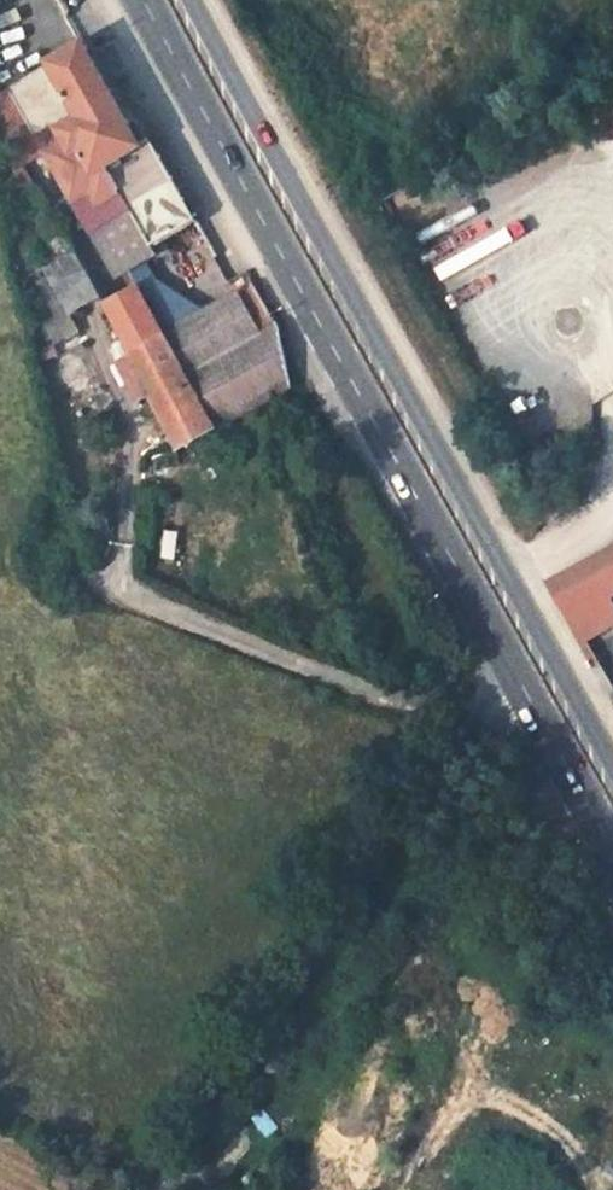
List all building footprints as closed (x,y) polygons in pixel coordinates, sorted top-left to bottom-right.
[(141,144),(84,41),(48,61),(50,65),(11,87),(47,152),(116,272),(123,275),(168,248),(164,240),(198,220),(152,138),(141,144)] [(11,87),(0,93),(0,174),(1,176),(21,166),(47,152),(11,87)] [(7,202),(33,188),(21,166),(1,176),(7,202)] [(76,254),(63,228),(36,244),(50,269),(76,254)] [(100,299),(76,254),(50,269),(47,271),(72,316),(100,299)] [(275,320),(255,286),(239,295),(259,330),(275,320)] [(162,335),(137,288),(104,305),(129,353),(162,335)] [(239,295),(237,292),(162,335),(211,426),(291,384),(279,327),(275,320),(259,330),(239,295)] [(211,426),(162,335),(129,353),(140,374),(176,445),(211,426)] [(152,397),(140,374),(128,379),(140,403),(152,397)] [(558,582),(590,637),(612,621),(612,549),(558,582)]
